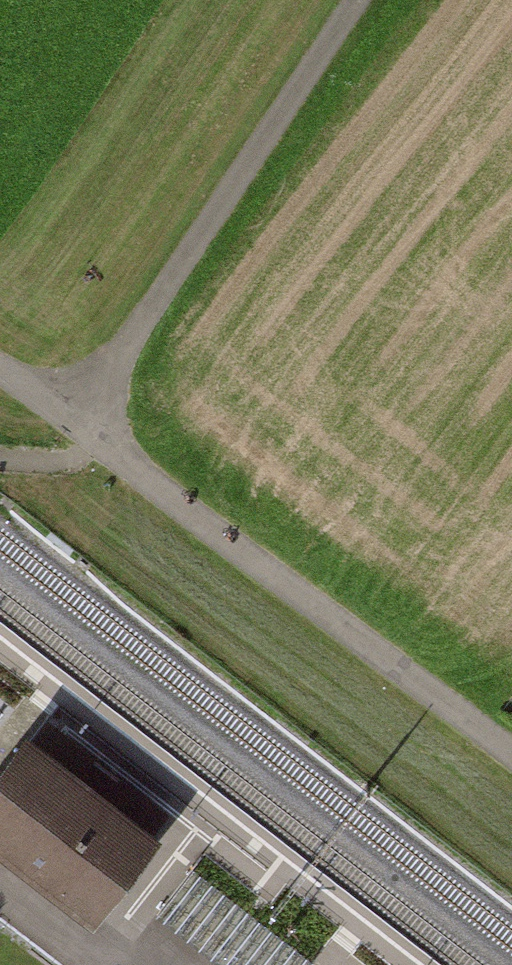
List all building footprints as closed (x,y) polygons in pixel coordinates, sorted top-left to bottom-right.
[(24,739),(0,770),(0,838),(89,906),(146,833),(24,739)]
